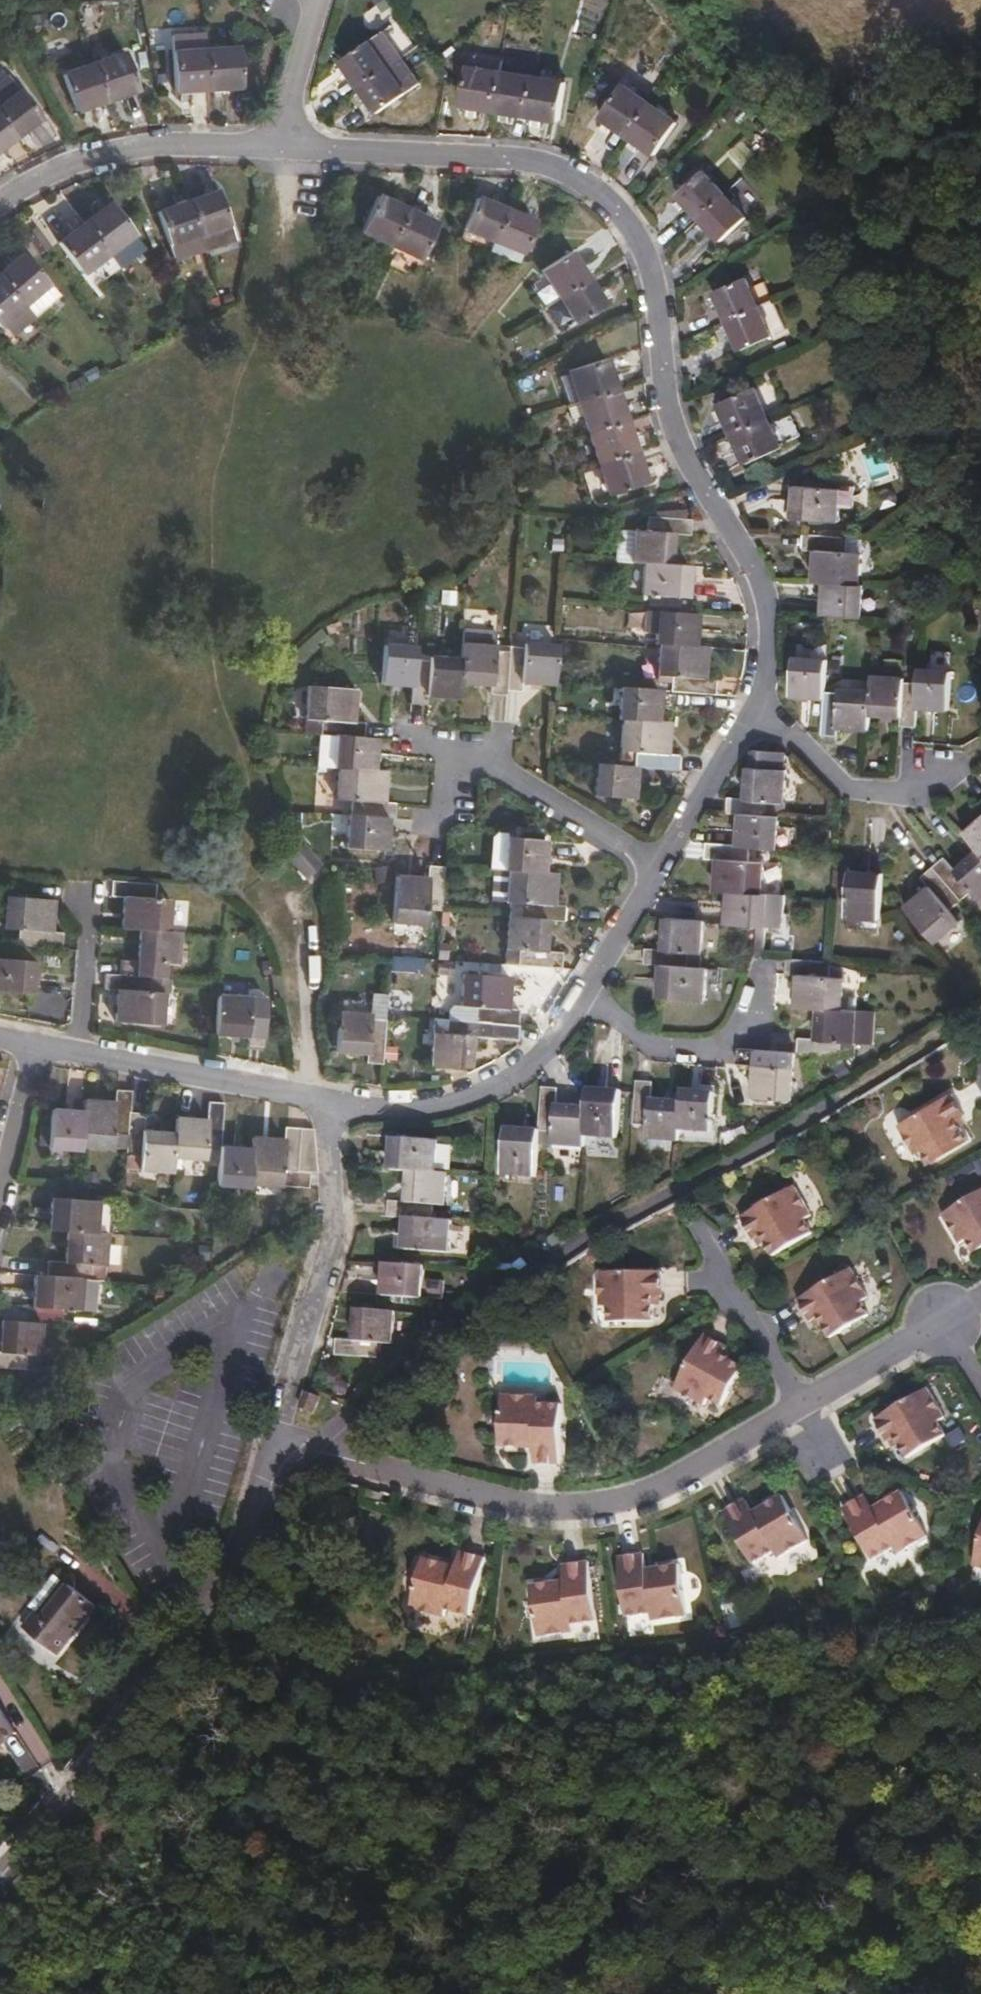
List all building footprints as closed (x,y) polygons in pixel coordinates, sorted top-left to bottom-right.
[(365,91),(406,63),(384,34),(345,63),(365,91)] [(213,93),(210,56),(209,41),(176,44),(181,97),(213,93)] [(246,54),(210,56),(213,93),(248,89),(246,54)] [(132,59),(102,71),(114,104),(145,93),(132,59)] [(501,114),(507,78),(509,67),(474,59),(466,108),(501,114)] [(406,63),(365,91),(384,117),(425,88),(406,63)] [(114,104),(102,71),(69,85),(82,116),(114,104)] [(534,120),(539,85),(507,78),(501,114),(534,120)] [(0,94),(0,114),(21,140),(48,121),(29,96),(27,98),(16,84),(0,94)] [(576,92),(539,85),(534,120),(568,126),(576,92)] [(613,124),(635,140),(656,109),(633,92),(613,124)] [(656,109),(635,140),(662,160),(684,129),(656,109)] [(0,114),(0,155),(21,140),(0,114)] [(686,203),(707,224),(731,202),(708,179),(686,203)] [(419,183),(406,208),(435,222),(441,210),(428,204),(434,190),(419,183)] [(221,199),(192,209),(203,241),(208,256),(239,246),(221,199)] [(731,202),(707,224),(730,247),(754,225),(731,202)] [(401,243),(414,216),(387,203),(374,230),(401,243)] [(500,256),(504,246),(516,218),(489,205),(472,243),(500,256)] [(174,251),(203,241),(192,209),(164,219),(174,251)] [(89,228),(112,259),(123,273),(148,255),(113,210),(89,228)] [(414,216),(401,243),(430,257),(444,230),(414,216)] [(516,218),(504,246),(531,259),(545,231),(516,218)] [(88,278),(112,259),(89,228),(64,247),(88,278)] [(4,281),(40,323),(66,302),(31,261),(4,281)] [(616,315),(599,288),(583,263),(558,279),(573,305),(589,332),(616,315)] [(40,323),(4,281),(0,284),(0,324),(5,330),(8,327),(18,340),(40,323)] [(723,298),(735,322),(767,307),(754,282),(723,298)] [(781,335),(767,307),(735,322),(750,351),(781,335)] [(588,406),(623,396),(615,371),(581,381),(588,406)] [(731,409),(747,438),(778,423),(762,392),(731,409)] [(633,427),(623,396),(588,406),(598,438),(633,427)] [(793,451),(778,423),(747,438),(764,468),(793,451)] [(633,427),(598,438),(608,471),(644,460),(633,427)] [(654,491),(644,460),(608,471),(618,503),(654,491)] [(825,498),(820,525),(859,531),(860,517),(872,519),(874,505),(825,498)] [(703,518),(701,516),(662,510),(660,526),(696,531),(701,531),(703,518)] [(666,560),(692,562),(696,531),(660,526),(654,559),(666,560)] [(856,545),(810,539),(809,556),(824,558),(854,561),(856,545)] [(839,586),(868,590),(871,563),(854,561),(824,558),(821,584),(839,586)] [(710,563),(692,562),(666,560),(663,589),(706,595),(710,563)] [(868,590),(839,586),(835,621),(870,625),(874,591),(868,590)] [(678,638),(707,641),(711,608),(666,604),(664,626),(674,627),(673,638),(678,638)] [(414,637),(384,637),(384,690),(412,691),(413,665),(414,637)] [(707,641),(678,638),(675,670),(695,672),(719,675),(723,643),(707,641)] [(461,640),(460,660),(460,683),(493,685),(493,649),(494,642),(461,640)] [(559,642),(528,641),(528,646),(527,679),(559,680),(559,671),(559,642)] [(510,645),(510,649),(509,688),(527,689),(527,679),(528,646),(510,645)] [(509,688),(510,649),(493,649),(493,685),(493,692),(509,693),(509,688)] [(460,683),(460,660),(430,659),(430,665),(429,697),(459,699),(460,683)] [(430,665),(413,665),(412,691),(412,706),(429,707),(429,697),(430,665)] [(828,693),(830,667),(803,665),(798,701),(826,705),(828,693)] [(719,675),(695,672),(694,687),(738,692),(739,677),(719,675)] [(956,679),(924,676),(923,690),(921,713),(952,717),(956,679)] [(631,713),(637,714),(670,717),(672,685),(634,681),(631,713)] [(879,681),(878,692),(875,718),(903,721),(908,688),(909,684),(879,681)] [(873,733),(875,718),(878,692),(846,688),(846,694),(842,729),(873,733)] [(923,690),(908,688),(903,721),(902,732),(919,734),(921,713),(923,690)] [(316,693),(315,724),(333,724),(355,724),(356,695),(316,693)] [(846,694),(828,693),(826,705),(823,741),(841,742),(842,729),(846,694)] [(670,717),(637,714),(634,746),(656,748),(680,751),(683,718),(670,717)] [(355,724),(333,724),(332,744),(344,744),(372,745),(373,725),(355,724)] [(343,775),(347,775),(375,776),(376,745),(372,745),(344,744),(343,775)] [(680,751),(656,748),(654,763),(695,767),(696,752),(680,751)] [(647,763),(609,759),(607,792),(645,796),(647,763)] [(779,815),(784,816),(791,817),(796,770),(760,767),(756,795),(781,798),(779,815)] [(392,777),(375,776),(347,775),(346,801),(365,802),(390,803),(392,777)] [(781,798),(756,795),(738,793),(736,811),(747,812),(779,815),(781,798)] [(390,803),(365,802),(364,822),(396,822),(412,822),(412,803),(390,803)] [(781,850),(784,816),(779,815),(747,812),(743,845),(748,846),(781,850)] [(364,822),(363,821),(362,854),(395,854),(396,822),(364,822)] [(514,867),(518,837),(518,832),(508,831),(503,836),(500,866),(514,867)] [(514,867),(520,868),(550,870),(553,840),(518,837),(514,867)] [(743,845),(707,841),(706,857),(720,859),(747,862),(748,846),(743,845)] [(325,866),(311,844),(296,853),(310,877),(325,866)] [(456,862),(456,855),(439,852),(436,874),(432,900),(450,903),(456,862)] [(961,873),(977,895),(980,900),(980,858),(961,873)] [(717,891),(734,893),(766,896),(768,864),(747,862),(720,859),(717,891)] [(940,870),(966,903),(977,895),(961,873),(952,861),(940,870)] [(564,871),(550,870),(520,868),(517,898),(537,899),(561,901),(564,871)] [(432,900),(436,874),(405,870),(398,918),(429,924),(432,900)] [(954,912),(966,903),(940,870),(928,879),(938,894),(954,912)] [(880,921),(885,882),(856,879),(851,918),(880,921)] [(122,898),(151,899),(151,881),(108,881),(108,897),(122,898)] [(760,928),(770,929),(772,897),(766,896),(734,893),(730,924),(760,928)] [(954,912),(938,894),(918,911),(945,945),(966,928),(954,912)] [(772,897),(770,929),(786,930),(789,898),(772,897)] [(144,929),(169,931),(170,899),(151,899),(122,898),(121,927),(144,929)] [(561,901),(537,899),(535,917),(553,919),(577,921),(578,902),(561,901)] [(2,929),(22,931),(47,932),(49,902),(5,900),(2,929)] [(535,917),(515,915),(512,946),(525,947),(550,948),(553,919),(535,917)] [(706,922),(665,917),(663,947),(703,952),(706,922)] [(770,929),(760,928),(758,957),(767,959),(770,929)] [(178,932),(169,931),(144,929),(140,961),(168,964),(176,965),(178,932)] [(47,932),(22,931),(21,947),(64,950),(65,933),(47,932)] [(703,952),(663,947),(647,945),(645,963),(662,964),(702,968),(703,952)] [(550,948),(525,947),(524,960),(567,964),(569,950),(550,948)] [(120,975),(150,978),(167,980),(168,964),(140,961),(123,959),(120,975)] [(829,965),(785,961),(784,973),(804,975),(832,978),(833,965),(829,965)] [(0,963),(0,994),(27,997),(28,966),(0,963)] [(702,968),(662,964),(658,995),(707,1000),(709,969),(702,968)] [(469,966),(467,998),(484,999),(511,1002),(515,970),(469,966)] [(148,993),(150,978),(120,975),(108,974),(106,989),(121,990),(148,993)] [(802,1000),(822,1002),(848,1005),(850,979),(832,978),(804,975),(802,1000)] [(148,993),(121,990),(116,1021),(162,1027),(167,995),(148,993)] [(252,996),(218,993),(214,1033),(249,1037),(251,1003),(252,996)] [(511,1002),(484,999),(482,1016),(529,1020),(531,1004),(511,1002)] [(862,1006),(848,1005),(822,1002),(819,1033),(845,1035),(859,1037),(862,1006)] [(265,1004),(251,1003),(249,1037),(247,1046),(262,1047),(265,1004)] [(367,1047),(371,1016),(372,1008),(345,1005),(340,1044),(367,1047)] [(445,1027),(473,1030),(527,1035),(529,1020),(482,1016),(446,1013),(445,1027)] [(391,1018),(371,1016),(367,1047),(366,1058),(386,1061),(391,1018)] [(473,1030),(445,1027),(436,1026),(432,1057),(469,1063),(473,1030)] [(843,1052),(845,1035),(819,1033),(803,1031),(801,1048),(843,1052)] [(772,1044),(747,1043),(745,1058),(762,1058),(790,1061),(792,1047),(772,1044)] [(790,1061),(762,1058),(760,1089),(798,1091),(803,1062),(790,1061)] [(653,1068),(636,1067),(634,1111),(651,1112),(652,1085),(653,1068)] [(682,1075),(682,1086),(681,1112),(714,1114),(715,1078),(682,1075)] [(562,1079),(542,1077),(539,1123),(557,1124),(560,1095),(562,1079)] [(590,1081),(589,1098),(588,1126),(621,1129),(624,1083),(590,1081)] [(131,1125),(133,1101),(135,1083),(119,1082),(118,1100),(116,1124),(131,1125)] [(681,1112),(682,1086),(652,1085),(651,1112),(650,1122),(680,1125),(681,1112)] [(972,1142),(964,1128),(960,1121),(966,1118),(968,1116),(955,1094),(901,1126),(918,1155),(925,1151),(933,1165),(972,1142)] [(587,1136),(588,1126),(589,1098),(560,1095),(557,1124),(556,1133),(587,1136)] [(88,1097),(87,1111),(85,1144),(115,1146),(116,1124),(118,1100),(88,1097)] [(228,1099),(211,1098),(210,1111),(209,1137),(225,1138),(228,1099)] [(133,1101),(131,1125),(129,1144),(145,1145),(148,1122),(150,1102),(133,1101)] [(180,1125),(178,1150),(208,1154),(209,1137),(210,1111),(181,1108),(180,1125)] [(85,1144),(87,1111),(58,1110),(53,1146),(85,1149),(85,1144)] [(310,1118),(289,1116),(287,1134),(283,1180),(309,1182),(311,1163),(318,1164),(314,1118),(310,1118)] [(969,1125),(966,1118),(960,1121),(964,1128),(969,1125)] [(178,1150),(180,1125),(148,1122),(145,1145),(143,1157),(177,1162),(178,1150)] [(536,1177),(539,1133),(510,1130),(506,1174),(536,1177)] [(258,1131),(256,1146),(254,1177),(283,1180),(287,1134),(258,1131)] [(390,1176),(409,1177),(436,1179),(439,1140),(394,1136),(390,1176)] [(254,1177),(256,1146),(225,1143),(222,1181),(253,1184),(254,1177)] [(436,1179),(409,1177),(407,1200),(431,1202),(447,1203),(449,1180),(436,1179)] [(755,1241),(758,1239),(766,1235),(770,1243),(778,1256),(817,1234),(809,1220),(815,1216),(798,1188),(743,1219),(755,1241)] [(945,1216),(962,1245),(969,1241),(978,1255),(980,1253),(980,1195),(945,1216)] [(55,1228),(75,1229),(111,1232),(121,1233),(122,1201),(58,1197),(55,1228)] [(431,1202),(407,1200),(388,1200),(386,1219),(405,1219),(430,1221),(431,1202)] [(430,1221),(405,1219),(402,1247),(446,1251),(448,1222),(430,1221)] [(109,1261),(111,1232),(75,1229),(73,1258),(99,1260),(109,1261)] [(766,1235),(758,1239),(763,1247),(770,1243),(766,1235)] [(99,1260),(73,1258),(57,1257),(55,1278),(88,1280),(98,1281),(99,1260)] [(425,1268),(388,1266),(386,1294),(423,1298),(425,1268)] [(612,1303),(612,1319),(656,1320),(656,1302),(656,1295),(663,1295),(665,1295),(666,1270),(602,1269),(602,1303),(612,1303)] [(815,1323),(822,1319),(826,1326),(833,1338),(872,1316),(864,1302),(870,1299),(854,1269),(799,1300),(813,1324),(815,1323)] [(55,1278),(45,1277),(42,1305),(86,1308),(88,1280),(55,1278)] [(396,1314),(356,1312),(353,1341),(381,1343),(394,1344),(396,1314)] [(822,1319),(815,1323),(819,1329),(826,1326),(822,1319)] [(41,1325),(2,1322),(0,1348),(31,1351),(38,1351),(41,1325)] [(735,1359),(727,1355),(730,1350),(732,1347),(709,1336),(679,1389),(709,1406),(713,1397),(727,1405),(748,1366),(735,1359)] [(381,1343),(353,1341),(338,1340),(336,1355),(379,1359),(381,1343)] [(0,1348),(0,1366),(30,1368),(31,1351),(0,1348)] [(730,1350),(727,1355),(735,1359),(738,1354),(730,1350)] [(894,1441),(899,1438),(904,1446),(911,1458),(950,1435),(942,1422),(948,1418),(931,1389),(878,1420),(891,1442),(894,1441)] [(509,1391),(506,1443),(532,1444),(532,1437),(542,1438),(540,1458),(566,1460),(569,1400),(544,1399),(544,1393),(509,1391)] [(899,1438),(894,1441),(898,1449),(904,1446),(899,1438)] [(380,1488),(373,1486),(370,1498),(387,1503),(389,1495),(379,1492),(380,1488)] [(868,1496),(846,1508),(876,1561),(897,1548),(901,1555),(932,1537),(907,1492),(884,1505),(887,1510),(879,1515),(868,1496)] [(747,1499),(725,1512),(755,1564),(778,1552),(781,1558),(812,1540),(786,1495),(764,1508),(766,1512),(758,1517),(747,1499)] [(428,1556),(414,1606),(449,1615),(451,1609),(475,1614),(490,1555),(464,1548),(458,1568),(449,1566),(450,1561),(428,1556)] [(648,1552),(622,1555),(630,1614),(655,1611),(656,1619),(691,1615),(684,1563),(659,1566),(660,1572),(650,1573),(648,1552)] [(560,1580),(534,1584),(541,1635),(576,1630),(575,1623),(600,1619),(592,1559),(567,1562),(569,1585),(561,1586),(560,1580)] [(44,1623),(71,1589),(62,1582),(34,1618),(44,1623)] [(98,1613),(71,1589),(44,1623),(34,1618),(25,1631),(63,1660),(98,1613)] [(0,1707),(0,1746),(7,1741),(5,1738),(15,1731),(0,1707)]
